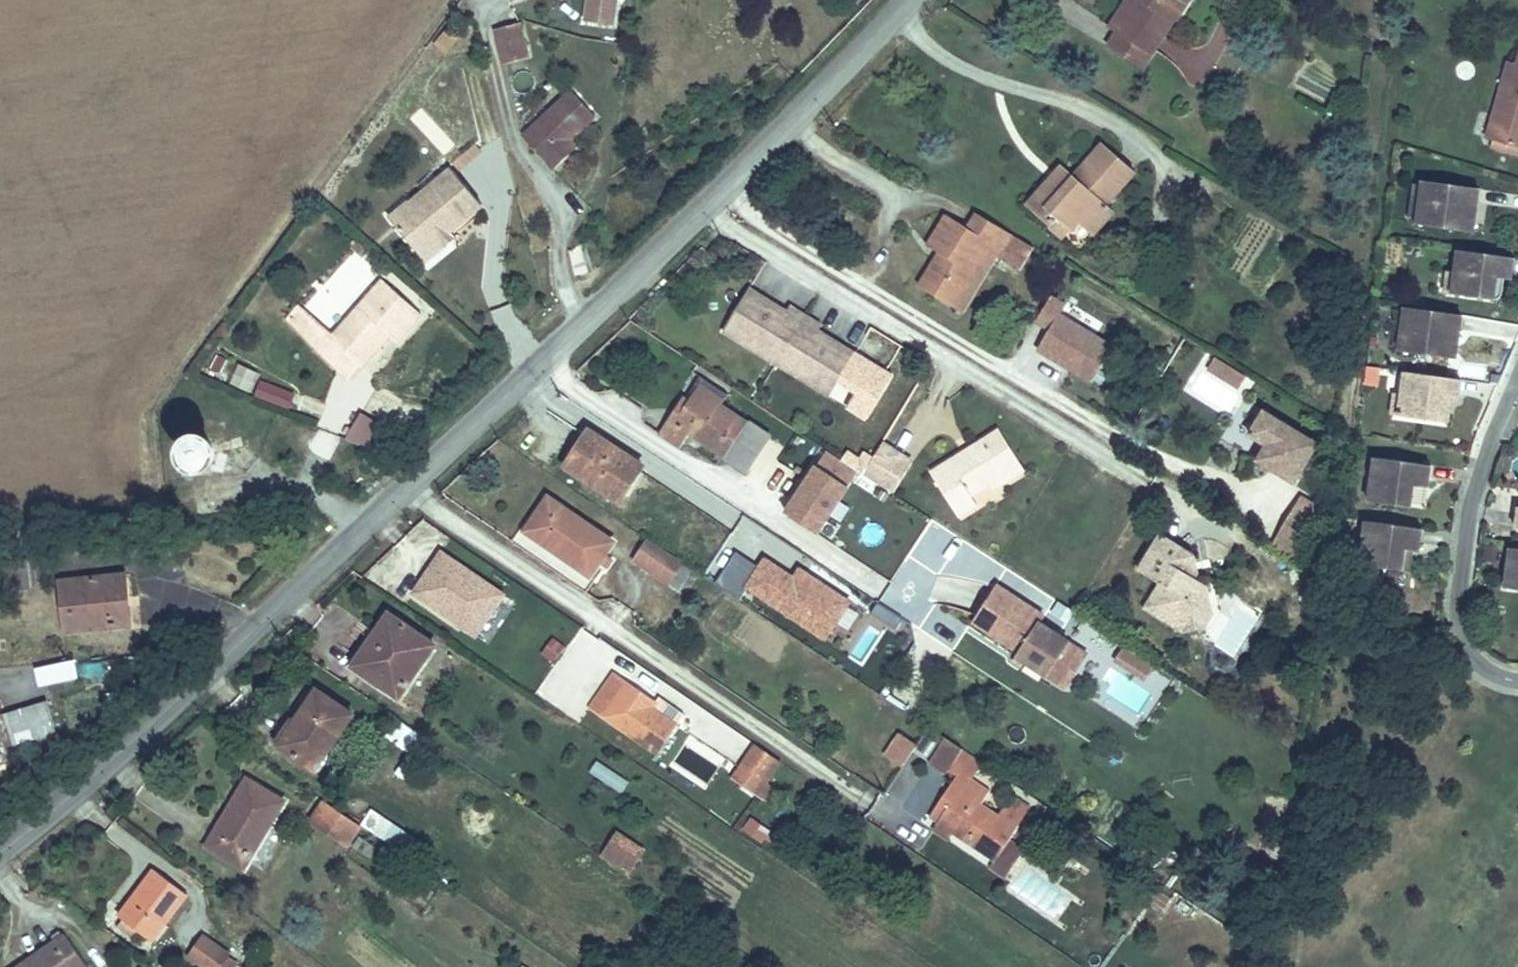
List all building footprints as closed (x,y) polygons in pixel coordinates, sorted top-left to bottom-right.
[(618,0),(589,0),(586,23),(614,28),(618,0)] [(1137,68),(1169,22),(1162,18),(1174,0),(1133,0),(1102,45),(1137,68)] [(518,28),(495,33),(504,72),(528,67),(518,28)] [(1507,63),(1483,141),(1517,152),(1517,67),(1507,63)] [(568,94),(521,141),(553,174),(570,158),(561,150),(592,119),(568,94)] [(1019,215),(1043,234),(1052,224),(1063,234),(1077,216),(1089,226),(1103,209),(1096,203),(1122,171),(1090,146),(1063,178),(1046,199),(1038,193),(1019,215)] [(1013,209),(1019,215),(1038,193),(1046,199),(1063,178),(1050,167),(1013,209)] [(414,215),(396,230),(424,264),(442,248),(436,240),(476,206),(449,172),(407,206),(414,215)] [(1481,194),(1424,186),(1423,194),(1419,225),(1418,229),(1459,235),(1463,213),(1477,216),(1481,194)] [(1413,192),(1409,223),(1419,225),(1423,194),(1413,192)] [(1477,216),(1463,213),(1459,235),(1474,237),(1477,216)] [(1052,224),(1043,234),(1067,253),(1089,226),(1077,216),(1063,234),(1052,224)] [(1014,271),(1026,251),(973,220),(966,230),(945,219),(923,254),(938,262),(917,296),(949,314),(986,255),(995,259),(1014,271)] [(361,256),(352,248),(343,257),(352,265),(361,256)] [(957,319),(995,259),(986,255),(949,314),(957,319)] [(1515,263),(1459,255),(1456,280),(1453,299),(1494,304),(1498,283),(1505,284),(1512,284),(1515,263)] [(1456,280),(1447,278),(1444,297),(1453,299),(1456,280)] [(1505,284),(1498,283),(1494,304),(1502,305),(1505,284)] [(334,324),(324,334),(354,365),(371,347),(380,355),(404,329),(367,291),(334,324)] [(813,336),(817,330),(785,310),(782,315),(744,291),(727,317),(744,328),(734,345),(806,391),(817,374),(834,385),(851,360),(813,336)] [(334,324),(305,296),(296,305),(324,334),(334,324)] [(1074,387),(1095,351),(1042,319),(1047,310),(1032,301),(1018,326),(1031,334),(1019,354),(1074,387)] [(1462,321),(1406,312),(1405,321),(1400,352),(1399,357),(1441,362),(1444,340),(1459,342),(1462,321)] [(734,345),(744,328),(727,317),(717,334),(734,345)] [(1395,320),(1390,351),(1400,352),(1405,321),(1395,320)] [(1441,362),(1456,364),(1459,342),(1444,340),(1441,362)] [(1216,359),(1209,370),(1237,388),(1244,377),(1216,359)] [(225,381),(248,393),(258,373),(235,362),(225,381)] [(823,402),(834,385),(817,374),(806,391),(823,402)] [(1462,385),(1405,377),(1402,401),(1399,420),(1440,426),(1444,404),(1451,405),(1458,406),(1462,385)] [(260,382),(255,397),(290,408),(294,393),(260,382)] [(681,447),(689,434),(747,469),(769,435),(686,385),(655,432),(681,447)] [(1394,400),(1391,419),(1399,420),(1402,401),(1394,400)] [(1451,405),(1444,404),(1440,426),(1448,427),(1451,405)] [(371,454),(385,426),(359,413),(345,441),(371,454)] [(1280,488),(1297,460),(1279,449),(1285,439),(1248,417),(1234,440),(1251,450),(1242,466),(1280,488)] [(318,427),(306,448),(328,460),(339,440),(318,427)] [(619,503),(643,465),(590,430),(565,468),(619,503)] [(1004,432),(985,444),(1001,472),(982,483),(987,491),(990,498),(1029,475),(1004,432)] [(1297,460),(1303,449),(1285,439),(1279,449),(1297,460)] [(187,450),(187,456),(189,462),(193,466),(199,467),(205,466),(209,462),(211,457),(211,451),(207,446),(202,443),(196,443),(191,445),(187,450)] [(1001,472),(985,444),(927,477),(956,525),(977,514),(969,501),(987,491),(982,483),(1001,472)] [(893,495),(913,465),(882,446),(864,475),(893,495)] [(819,450),(785,517),(829,539),(863,473),(819,450)] [(1431,470),(1375,462),(1368,505),(1410,511),(1413,489),(1428,491),(1431,470)] [(1425,513),(1428,491),(1413,489),(1410,511),(1425,513)] [(533,515),(578,544),(587,532),(541,503),(533,515)] [(1291,544),(1307,518),(1285,505),(1270,532),(1291,544)] [(567,560),(578,544),(533,515),(521,532),(567,560)] [(1422,533),(1366,524),(1359,568),(1400,574),(1404,553),(1411,553),(1419,554),(1422,533)] [(662,583),(677,561),(644,540),(630,561),(662,583)] [(1166,598),(1152,619),(1169,630),(1176,620),(1188,627),(1214,623),(1207,593),(1190,582),(1194,573),(1190,570),(1191,566),(1183,561),(1186,556),(1167,544),(1143,583),(1166,598)] [(851,602),(797,569),(792,579),(738,546),(715,584),(741,600),(746,592),(827,641),(851,602)] [(440,550),(409,597),(476,641),(507,594),(440,550)] [(1411,553),(1404,553),(1400,574),(1408,575),(1411,553)] [(1505,553),(1500,593),(1517,596),(1517,555),(1505,553)] [(975,610),(983,585),(938,571),(930,596),(975,610)] [(120,579),(60,584),(64,636),(137,631),(136,608),(122,608),(120,579)] [(1070,643),(1041,625),(1045,618),(997,587),(974,623),(1020,653),(1018,658),(1026,663),(1049,677),(1070,643)] [(398,703),(434,649),(385,617),(349,672),(398,703)] [(552,637),(540,655),(554,664),(566,646),(552,637)] [(1066,688),(1088,654),(1070,643),(1049,677),(1066,688)] [(1143,682),(1155,664),(1125,645),(1113,663),(1143,682)] [(1026,663),(1018,658),(1014,663),(1023,668),(1026,663)] [(38,687),(79,681),(75,660),(35,666),(38,687)] [(659,754),(676,728),(656,716),(662,707),(610,675),(588,710),(659,754)] [(314,766),(354,709),(318,684),(277,741),(314,766)] [(705,710),(692,730),(738,760),(751,741),(705,710)] [(400,722),(388,740),(410,755),(422,736),(400,722)] [(898,732),(882,756),(902,768),(917,745),(898,732)] [(778,765),(753,748),(736,771),(741,775),(733,786),(755,799),(778,765)] [(594,761),(588,774),(622,792),(629,779),(594,761)] [(944,796),(941,800),(992,835),(997,828),(969,807),(976,795),(946,774),(935,790),(944,796)] [(247,870),(283,803),(240,780),(226,807),(234,811),(229,823),(220,818),(204,849),(247,870)] [(992,835),(941,800),(925,824),(975,860),(992,835)] [(347,848),(360,828),(321,803),(308,822),(347,848)] [(363,828),(410,859),(421,842),(374,811),(363,828)] [(749,816),(740,832),(769,848),(778,832),(749,816)] [(630,878),(646,854),(618,835),(602,859),(630,878)] [(146,940),(186,890),(153,865),(113,915),(146,940)] [(215,942),(191,924),(176,944),(200,962),(215,942)] [(97,963),(68,928),(46,947),(50,951),(32,965),(29,962),(22,966),(92,966),(97,963)]
